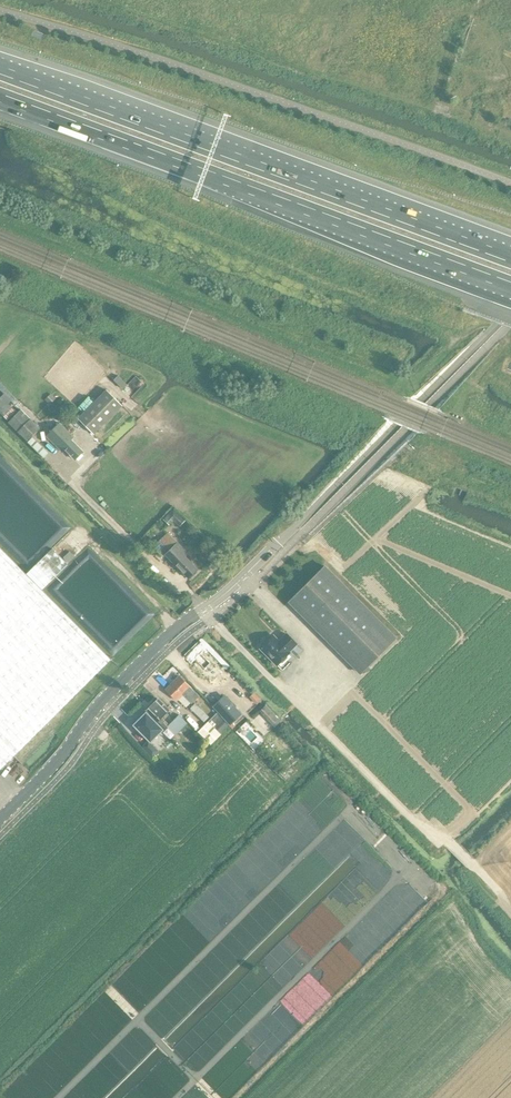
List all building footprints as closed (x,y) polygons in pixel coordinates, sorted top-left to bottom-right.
[(502,118),(510,121),(510,102),(508,101),(502,118)] [(15,405),(19,402),(0,382),(0,390),(4,393),(11,401),(15,405)] [(122,405),(105,389),(77,418),(94,434),(122,405)] [(0,397),(0,413),(9,403),(11,401),(4,393),(0,397)] [(9,422),(18,413),(9,403),(0,413),(9,422)] [(33,436),(39,429),(21,410),(18,413),(9,422),(9,423),(28,441),(33,436)] [(59,423),(46,436),(61,450),(63,448),(75,459),(83,451),(71,440),(74,437),(59,423)] [(33,436),(28,441),(44,457),(49,452),(33,436)] [(184,521),(173,511),(172,511),(163,521),(168,525),(173,520),(179,526),(184,521)] [(197,569),(184,556),(188,552),(168,532),(153,547),(163,557),(165,555),(188,578),(197,569)] [(111,659),(42,590),(26,574),(0,548),(0,770),(111,659)] [(52,548),(26,574),(42,590),(67,565),(52,548)] [(72,560),(79,553),(73,548),(67,554),(72,560)] [(324,566),(289,601),(360,673),(395,638),(324,566)] [(273,635),(260,648),(277,665),(290,652),(289,651),(297,644),(286,634),(282,638),(283,639),(280,642),(273,635)] [(227,671),(207,650),(190,667),(200,677),(206,671),(216,681),(227,671)] [(180,676),(166,690),(177,700),(178,699),(183,704),(186,707),(191,703),(192,704),(200,696),(180,676)] [(252,693),(249,696),(256,703),(261,699),(254,691),(252,693)] [(224,696),(213,707),(230,725),(241,715),(224,696)] [(169,724),(162,718),(170,710),(158,698),(148,708),(163,723),(175,735),(187,723),(179,715),(169,724)] [(265,707),(260,712),(274,727),(280,721),(280,720),(267,705),(265,707)] [(158,721),(162,725),(163,723),(148,708),(146,710),(149,712),(147,714),(146,713),(134,725),(150,742),(163,729),(157,723),(158,721)] [(216,714),(208,722),(220,733),(228,725),(216,714)] [(210,745),(216,739),(221,734),(220,733),(208,722),(208,721),(197,731),(210,745)]
